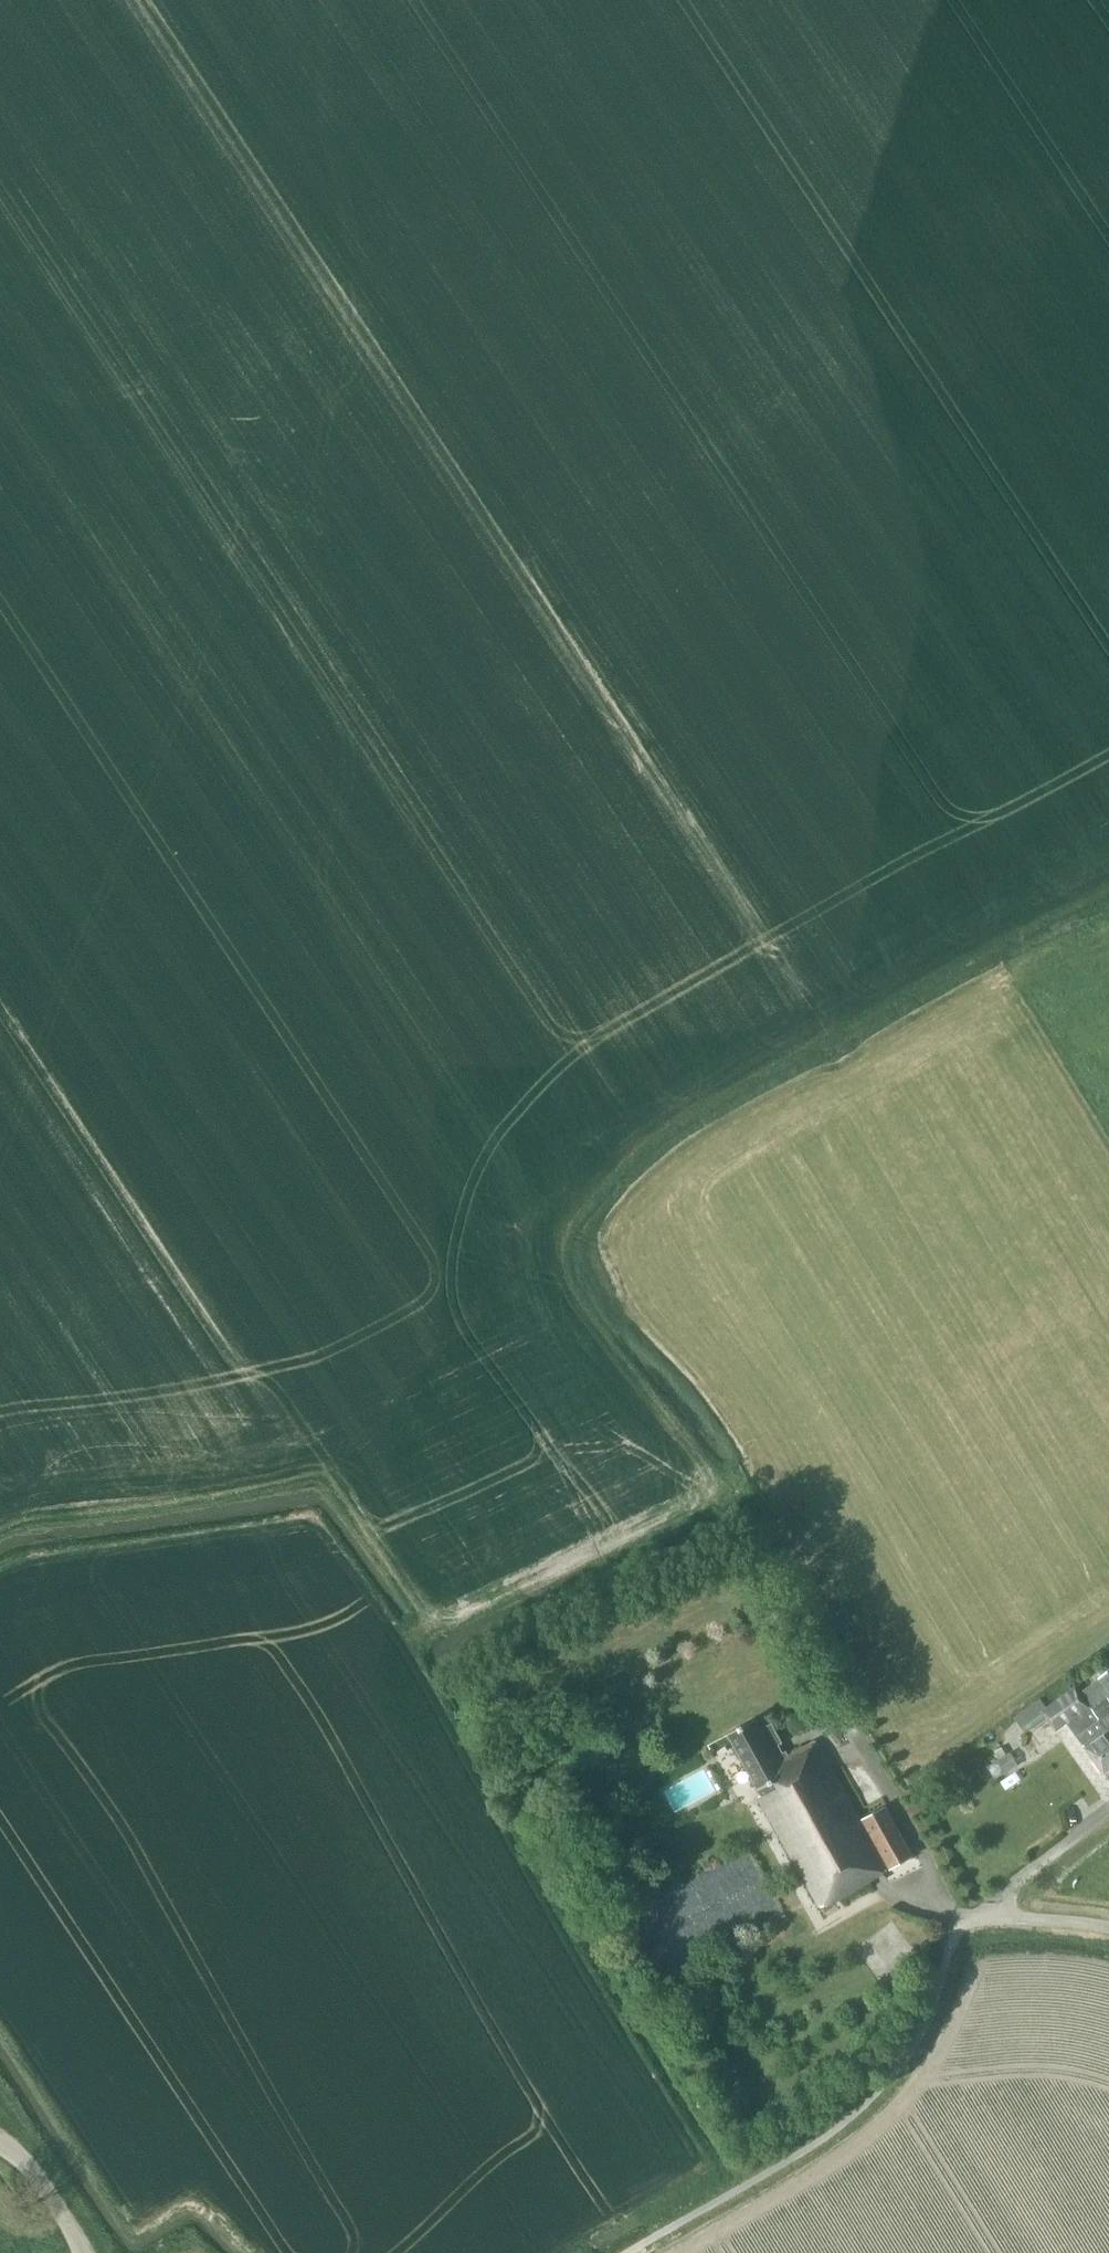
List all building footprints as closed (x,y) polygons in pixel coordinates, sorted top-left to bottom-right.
[(1107,1660),(1091,1672),(1097,1679),(1081,1692),(1091,1706),(1092,1706),(1108,1731),(1108,1663),(1107,1660)] [(1049,1719),(1057,1730),(1090,1706),(1076,1686),(1047,1706),(1041,1697),(1016,1715),(1028,1733),(1049,1719)] [(1075,1718),(1069,1722),(1104,1772),(1108,1769),(1108,1731),(1092,1706),(1091,1706),(1075,1718)] [(870,1836),(873,1835),(891,1867),(913,1855),(886,1806),(864,1818),(870,1828),(867,1830),(817,1739),(790,1754),(787,1750),(784,1752),(780,1744),(783,1741),(773,1722),(762,1728),(757,1718),(729,1733),(763,1794),(760,1796),(822,1907),(888,1869),(870,1836)] [(1011,1752),(988,1765),(996,1778),(1018,1764),(1011,1752)] [(788,1917),(784,1912),(772,1919),(776,1924),(788,1917)]
